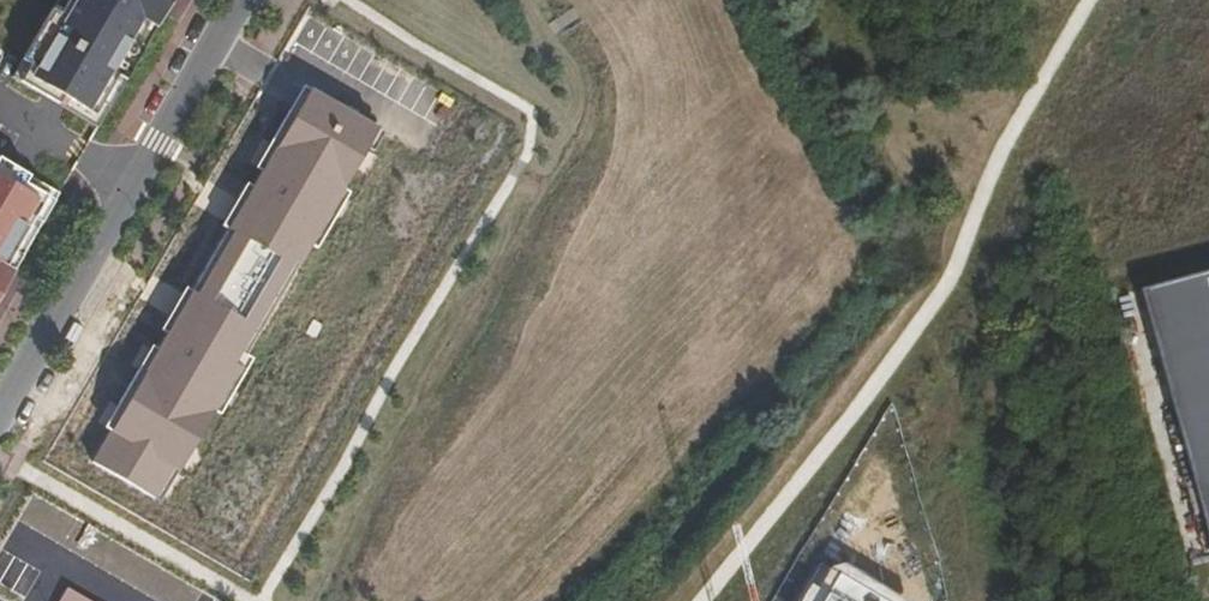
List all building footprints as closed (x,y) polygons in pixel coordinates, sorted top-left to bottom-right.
[(98,127),(173,0),(59,0),(13,77),(98,127)] [(93,462),(154,499),(173,468),(179,471),(228,389),(234,392),(253,360),(247,357),(312,245),(318,249),(336,217),(330,213),(379,130),(310,90),(296,115),(290,112),(270,145),(276,148),(238,213),(232,209),(222,227),(228,231),(192,292),(186,289),(176,306),(182,310),(144,374),(138,371),(118,404),(124,408),(93,462)] [(60,194),(0,159),(0,297),(60,194)] [(1141,290),(1208,536),(1208,272),(1141,290)] [(774,600),(945,600),(892,405),(774,600)] [(70,586),(61,600),(96,600),(70,586)]
